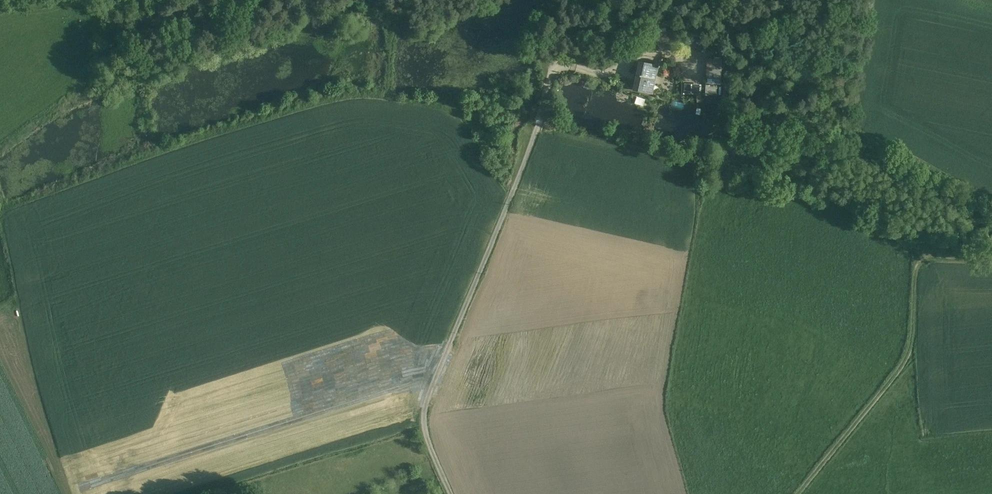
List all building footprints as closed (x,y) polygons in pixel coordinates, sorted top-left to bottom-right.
[(669,32),(657,34),(659,49),(671,47),(669,32)] [(720,59),(707,59),(706,78),(719,79),(720,59)] [(656,66),(640,63),(635,88),(651,92),(654,80),(653,79),(656,66)] [(683,94),(697,97),(700,85),(685,82),(683,94)] [(717,85),(706,85),(706,96),(716,96),(717,85)]
